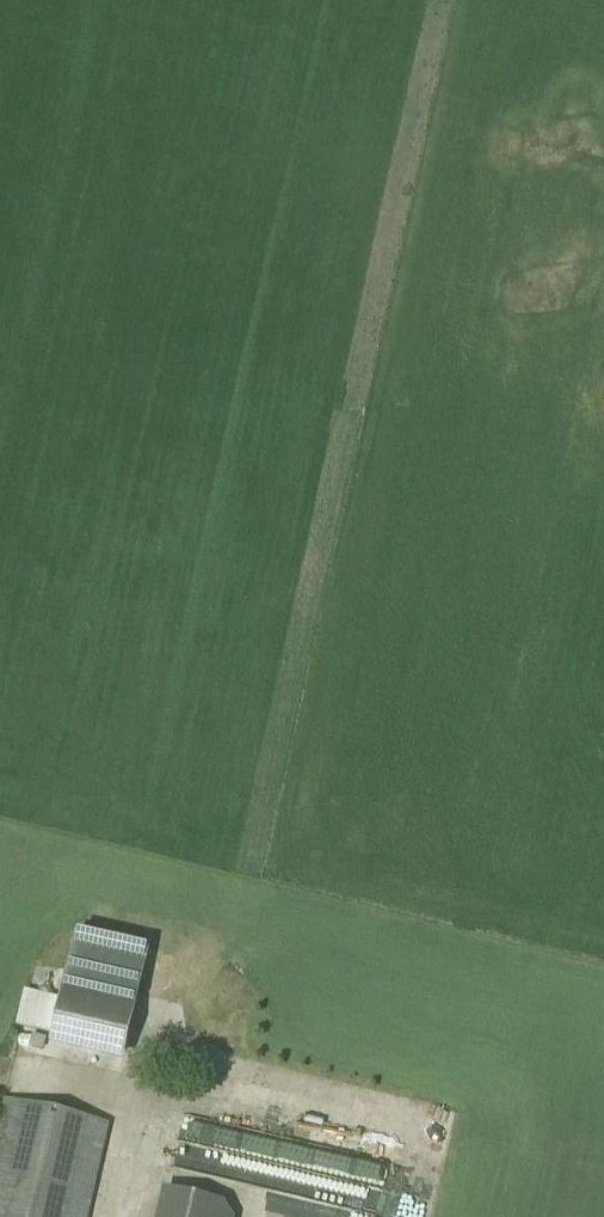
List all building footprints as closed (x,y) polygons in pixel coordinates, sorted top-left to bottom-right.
[(150,952),(76,935),(50,1047),(123,1064),(150,952)] [(3,1099),(0,1114),(0,1216),(97,1216),(118,1125),(3,1099)] [(157,1192),(151,1216),(237,1216),(238,1211),(157,1192)]
